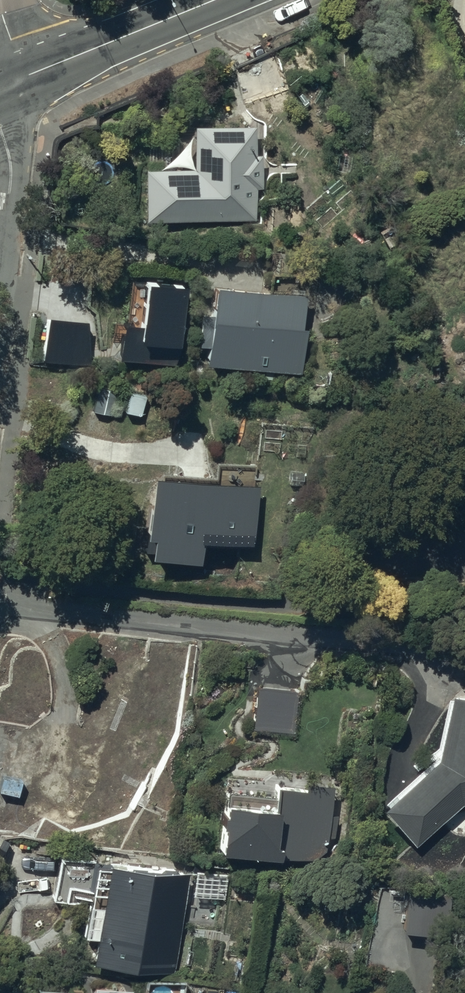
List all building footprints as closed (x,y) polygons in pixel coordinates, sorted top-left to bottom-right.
[(191,164),(142,164),(142,218),(256,218),(255,120),(191,120),(191,164)] [(200,354),(294,366),(304,285),(210,273),(200,354)] [(184,284),(133,282),(128,366),(178,370),(184,284)] [(148,464),(138,545),(195,552),(197,533),(248,539),(256,477),(148,464)] [(297,693),(257,690),(254,730),(293,733),(297,693)] [(446,697),(433,763),(377,809),(413,849),(462,809),(464,809),(464,698),(446,697)] [(320,857),(331,780),(303,776),(302,783),(274,779),(272,795),(220,788),(213,842),(320,857)] [(187,879),(106,869),(95,967),(177,978),(187,879)] [(445,896),(406,892),(402,932),(441,936),(445,896)] [(134,981),(92,975),(89,992),(132,992),(134,981)]
